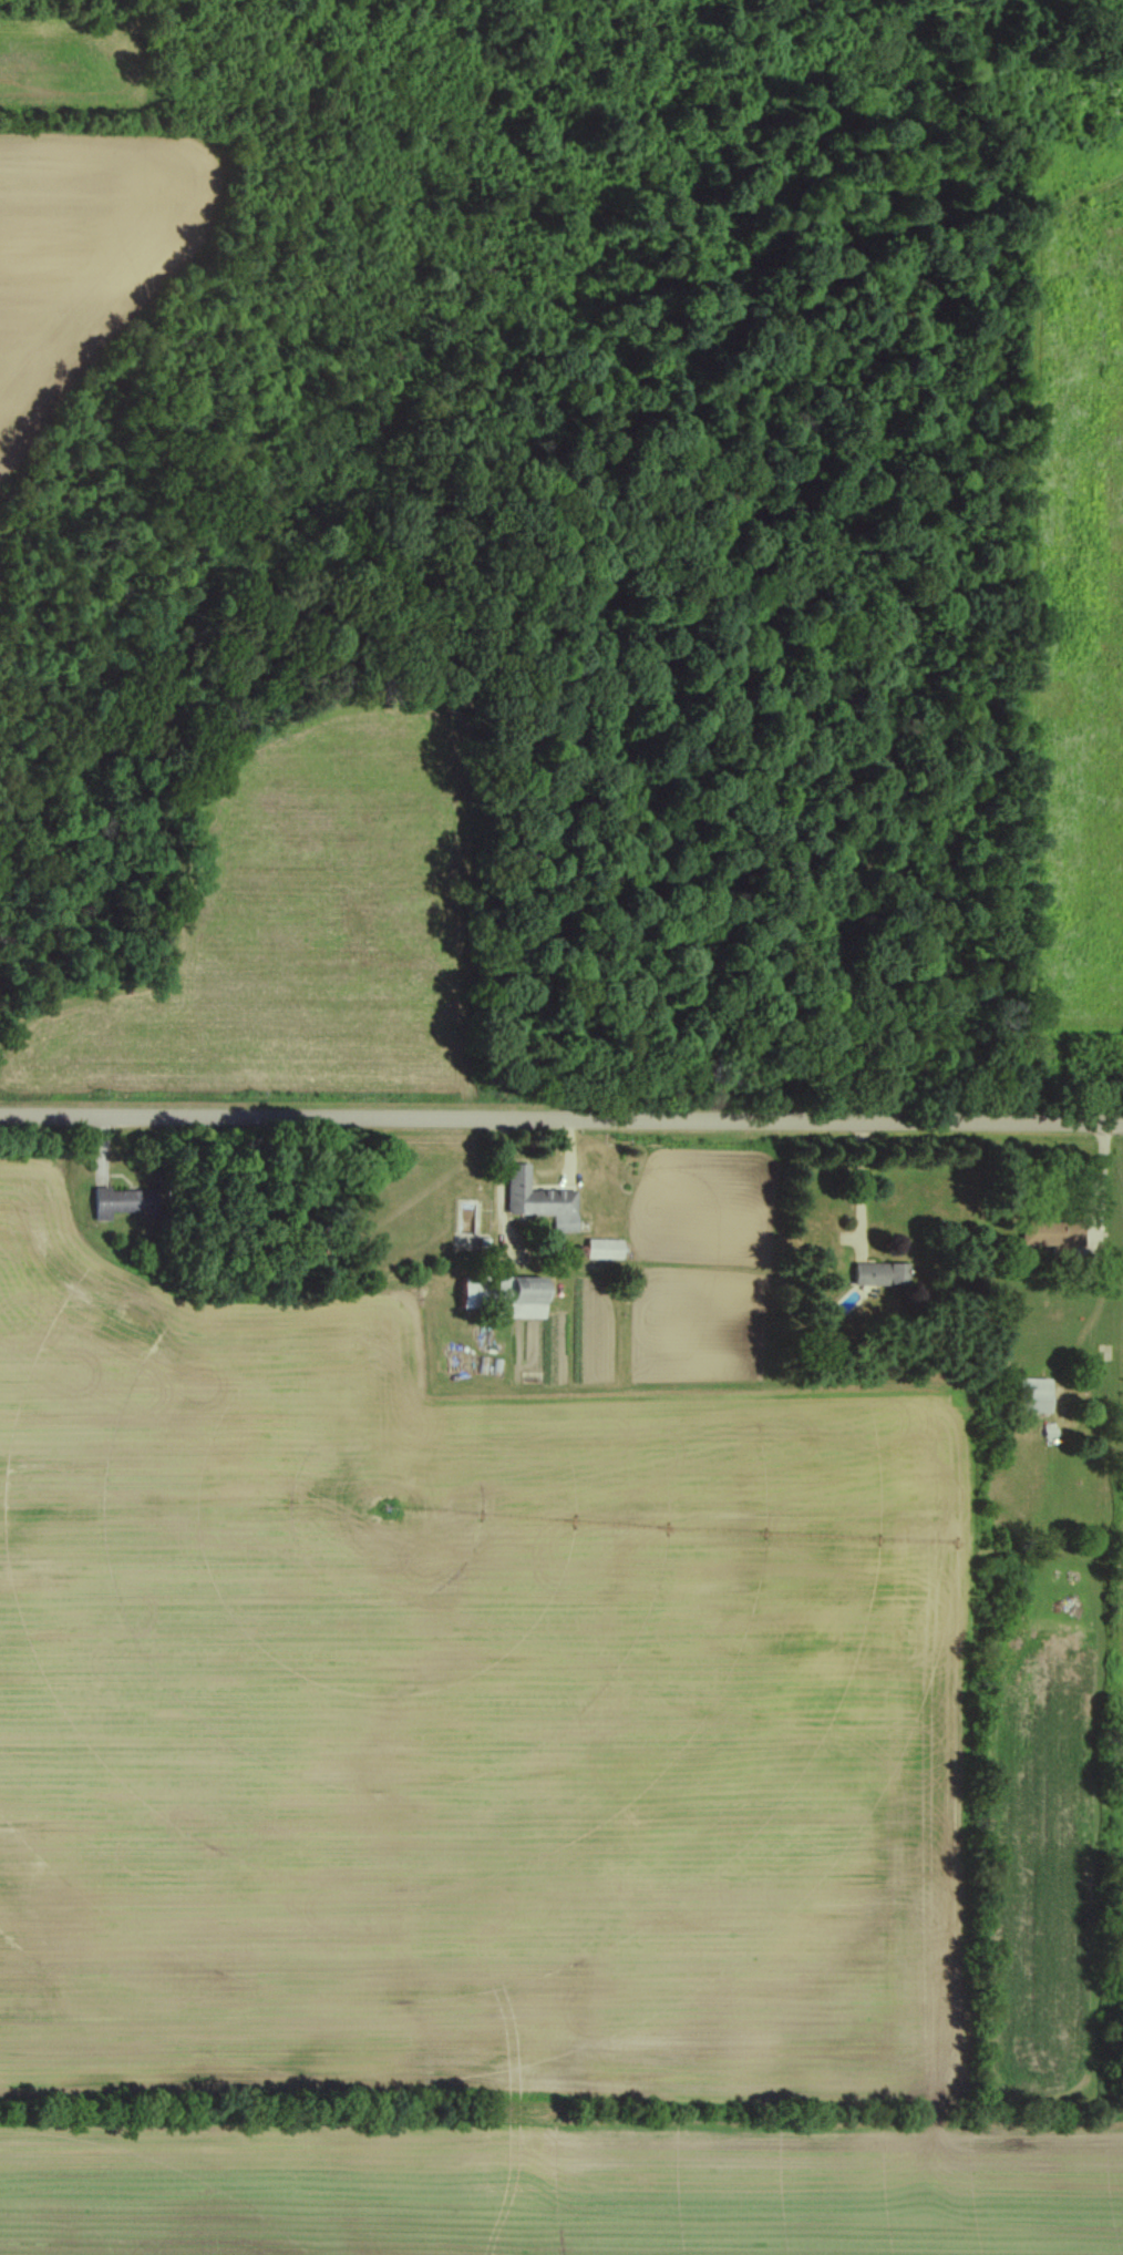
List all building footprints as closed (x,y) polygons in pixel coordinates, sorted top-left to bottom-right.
[(503,1216),(552,1216),(552,1232),(574,1232),(574,1190),(525,1189),(525,1164),(503,1164),(503,1216)] [(91,1221),(110,1221),(110,1214),(155,1214),(155,1190),(91,1190),(91,1221)] [(903,1264),(850,1264),(850,1286),(903,1286),(903,1264)] [(504,1319),(539,1319),(539,1278),(455,1278),(455,1310),(504,1310),(504,1319)] [(1017,1414),(1048,1414),(1048,1379),(1017,1379),(1017,1414)]
